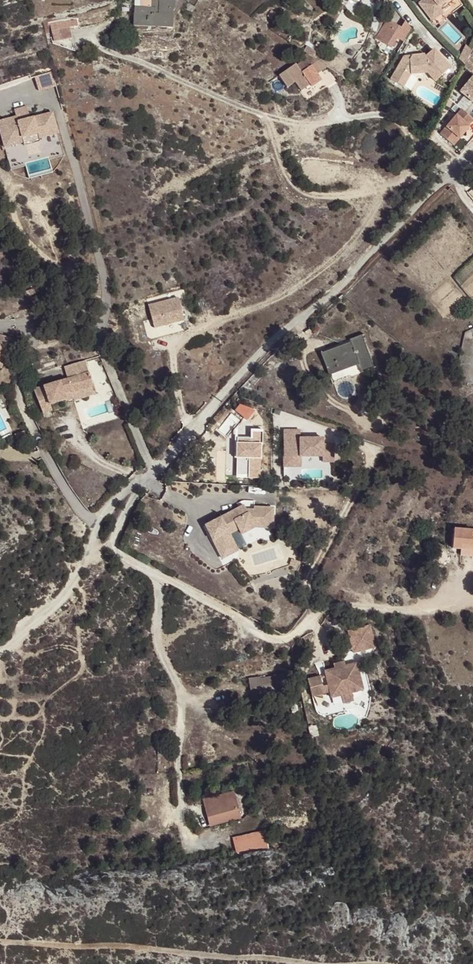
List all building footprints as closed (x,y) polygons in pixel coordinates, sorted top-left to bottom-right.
[(134,26),(172,28),(174,0),(155,0),(155,8),(135,7),(134,26)] [(417,1),(430,18),(441,10),(436,3),(440,0),(419,0),(417,1)] [(412,30),(406,22),(401,28),(388,20),(377,39),(391,48),(397,39),(404,43),(412,30)] [(71,30),(52,33),(54,41),(72,37),(71,30)] [(459,59),(465,65),(472,48),(466,45),(459,59)] [(316,52),(307,46),(303,52),(306,54),(312,58),(316,52)] [(404,57),(403,57),(391,80),(403,87),(410,74),(427,73),(434,81),(450,68),(433,49),(425,56),(424,55),(411,56),(409,60),(404,57)] [(327,67),(312,58),(306,54),(302,59),(303,60),(297,65),(296,64),(280,75),(287,87),(295,82),(301,91),(310,84),(312,87),(321,80),(317,74),(327,67)] [(51,85),(49,75),(40,77),(42,87),(51,85)] [(17,117),(18,122),(30,119),(26,106),(15,110),(17,117)] [(18,122),(17,117),(0,121),(0,131),(5,148),(23,143),(22,138),(37,134),(39,139),(58,134),(52,113),(30,119),(18,122)] [(463,124),(450,117),(441,136),(453,143),(463,124)] [(39,139),(37,134),(22,138),(25,146),(40,142),(39,139)] [(148,306),(154,328),(184,319),(178,298),(148,306)] [(373,367),(362,336),(364,335),(364,334),(349,340),(350,343),(321,353),(328,371),(357,360),(358,365),(361,372),(376,367),(376,366),(373,367)] [(1,368),(10,339),(0,335),(0,367),(1,368)] [(357,360),(328,371),(334,388),(335,388),(330,375),(358,365),(357,360)] [(93,386),(85,361),(65,367),(68,379),(34,390),(38,399),(43,413),(52,410),(50,404),(65,400),(63,392),(71,390),(72,392),(93,386)] [(93,386),(72,392),(71,390),(63,392),(65,400),(65,401),(73,398),(74,401),(95,394),(93,386)] [(304,475),(304,456),(325,456),(325,461),(338,461),(338,442),(326,442),(326,435),(303,435),(303,428),(286,428),(287,476),(304,475)] [(260,478),(261,445),(262,445),(263,436),(246,436),(245,448),(236,448),(236,458),(238,458),(238,476),(249,476),(248,478),(260,478)] [(253,511),(247,511),(246,509),(243,505),(205,525),(212,540),(228,532),(229,534),(238,529),(241,534),(254,527),(272,528),(273,508),(254,507),(253,507),(253,510),(253,511)] [(453,529),(452,548),(460,549),(461,544),(472,545),(472,550),(472,531),(453,529)] [(472,545),(461,544),(460,549),(460,555),(472,556),(472,550),(472,545)] [(369,625),(348,631),(354,653),(375,647),(369,625)] [(356,678),(355,672),(359,672),(357,663),(345,666),(344,661),(333,664),(334,669),(324,671),(328,685),(322,686),(320,676),(307,679),(311,697),(329,692),(331,698),(341,695),(343,703),(353,701),(351,693),(363,689),(360,677),(356,678)] [(287,673),(279,674),(279,678),(260,680),(262,695),(284,692),(283,686),(288,685),(287,673)] [(317,726),(308,727),(311,738),(319,736),(317,726)] [(234,797),(206,806),(210,817),(217,814),(237,808),(234,797)] [(259,819),(257,812),(247,815),(249,822),(259,819)] [(217,814),(210,817),(213,827),(221,825),(217,814)] [(265,831),(233,838),(237,854),(269,847),(265,831)]
